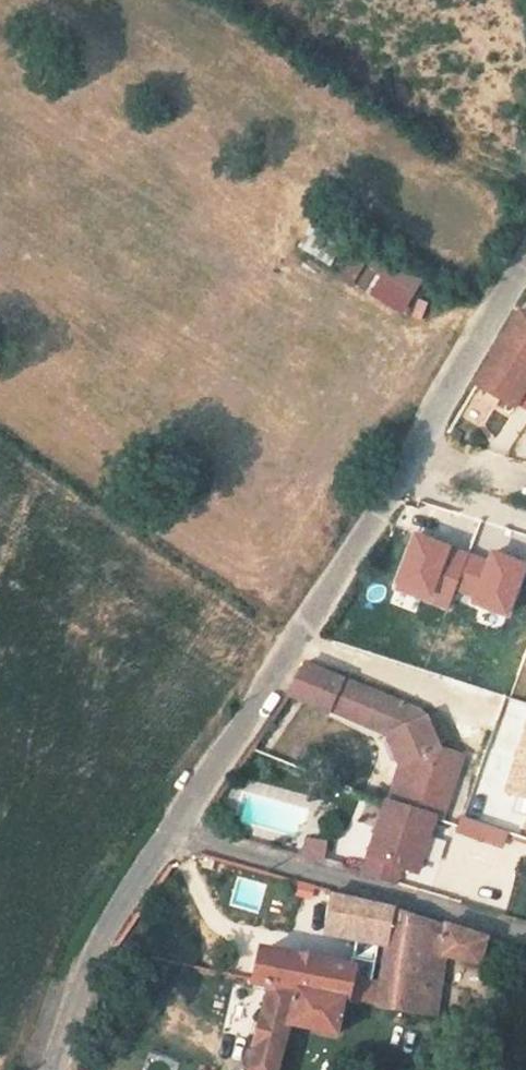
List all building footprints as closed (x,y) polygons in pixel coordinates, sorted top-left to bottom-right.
[(297,251),(331,263),(341,232),(307,221),(297,251)] [(408,308),(422,271),(352,244),(337,281),(408,308)] [(505,343),(525,348),(525,310),(505,343)] [(505,343),(485,376),(521,402),(525,394),(525,348),(505,343)] [(305,659),(292,678),(338,699),(335,708),(384,727),(400,768),(385,805),(424,813),(450,820),(472,763),(441,751),(422,705),(305,659)] [(338,699),(292,678),(286,688),(335,708),(338,699)] [(424,813),(385,805),(372,864),(409,876),(424,813)] [(327,843),(309,839),(305,856),(323,860),(327,843)] [(499,855),(482,903),(508,912),(525,864),(499,855)] [(289,878),(285,896),(307,901),(311,881),(289,878)] [(315,914),(380,928),(369,971),(364,995),(435,1009),(449,950),(482,965),(491,936),(451,919),(447,929),(371,896),(321,889),(315,914)] [(266,974),(246,1069),(247,1069),(282,1069),(294,1017),(331,1025),(339,989),(345,965),(346,963),(261,945),(255,972),(266,974)] [(369,971),(345,965),(339,989),(364,995),(369,971)]
